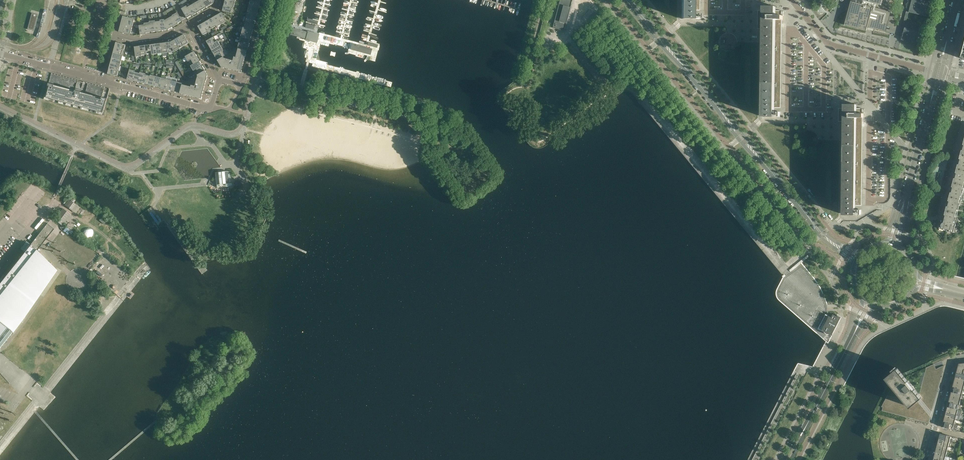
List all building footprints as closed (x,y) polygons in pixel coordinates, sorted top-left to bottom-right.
[(196,2),(201,10),(206,7),(202,0),(199,0),(196,2)] [(572,1),(566,0),(560,0),(553,26),(565,29),(572,1)] [(700,0),(682,0),(681,19),(694,19),(695,19),(695,17),(698,17),(698,19),(700,19),(700,14),(694,14),(694,10),(700,10),(700,0)] [(851,0),(851,1),(845,21),(845,25),(866,31),(867,27),(868,27),(874,29),(886,32),(891,11),(882,9),(885,0),(851,0)] [(902,27),(905,27),(904,29),(901,40),(902,40),(921,45),(925,33),(923,32),(925,26),(906,21),(909,12),(928,17),(929,17),(932,5),(931,4),(932,0),(909,0),(902,27)] [(196,2),(192,4),(196,13),(201,10),(196,2)] [(187,7),(192,15),(191,15),(192,16),(196,13),(192,4),(187,7)] [(81,10),(81,8),(69,5),(67,14),(74,16),(79,17),(81,10)] [(187,7),(186,6),(181,8),(187,18),(191,15),(192,15),(187,7)] [(780,108),(782,29),(782,20),(783,20),(783,16),(782,16),(782,11),(776,11),(776,7),(764,6),(764,10),(758,10),(758,24),(766,24),(766,33),(763,33),(762,117),(774,117),(774,116),(780,116),(780,112),(775,112),(775,108),(780,108)] [(173,15),(177,23),(182,20),(177,12),(172,15),(172,16),(173,15)] [(217,15),(222,24),(227,21),(221,12),(217,15)] [(35,29),(38,14),(32,13),(29,28),(35,29)] [(168,18),(173,26),(178,24),(177,23),(173,15),(172,16),(168,18)] [(212,18),(216,26),(217,27),(222,24),(217,15),(212,18)] [(121,24),(132,27),(134,19),(123,16),(121,24)] [(164,20),(167,30),(173,26),(168,18),(164,20)] [(207,20),(212,28),(216,26),(212,18),(207,20)] [(203,23),(207,31),(212,28),(207,20),(203,23)] [(207,31),(203,23),(198,26),(203,35),(208,32),(207,31)] [(119,32),(130,35),(132,27),(121,24),(119,32)] [(766,33),(766,24),(758,24),(758,29),(761,29),(761,33),(763,33),(766,33)] [(290,34),(316,41),(317,42),(319,34),(318,34),(318,33),(307,30),(307,31),(292,27),(290,32),(290,34)] [(179,37),(184,46),(189,43),(184,34),(179,37)] [(174,40),(179,48),(184,46),(179,37),(174,40)] [(209,46),(217,41),(214,37),(206,41),(209,46)] [(171,42),(174,52),(179,48),(174,40),(171,42)] [(209,46),(212,51),(221,45),(218,41),(217,41),(209,46)] [(114,47),(124,50),(126,45),(116,42),(114,47)] [(352,43),(350,50),(370,55),(372,48),(352,43)] [(221,45),(212,51),(214,55),(222,51),(223,50),(221,45)] [(225,56),(218,60),(222,67),(222,68),(225,68),(239,72),(242,73),(242,70),(245,57),(246,57),(247,54),(246,54),(247,51),(234,47),(233,51),(225,56)] [(185,56),(188,61),(189,61),(189,60),(197,56),(194,51),(185,56)] [(218,60),(225,56),(222,51),(214,55),(217,60),(218,60)] [(191,65),(199,61),(197,56),(189,60),(189,61),(191,65)] [(190,66),(193,71),(194,70),(202,65),(199,61),(191,65),(190,66)] [(194,70),(197,75),(205,70),(202,65),(194,70)] [(107,74),(117,76),(119,71),(109,68),(109,69),(108,69),(108,71),(107,74)] [(129,69),(127,79),(129,80),(131,81),(132,80),(135,71),(129,69)] [(186,93),(186,94),(186,95),(199,98),(200,96),(201,96),(202,96),(206,80),(205,80),(204,79),(205,77),(206,77),(207,77),(207,75),(205,70),(197,75),(197,76),(195,86),(191,85),(191,87),(182,84),(179,93),(183,94),(183,93),(184,92),(186,93)] [(140,72),(137,82),(143,83),(145,74),(145,75),(145,73),(140,72)] [(52,73),(45,99),(103,115),(108,99),(102,97),(105,87),(84,81),(82,88),(77,86),(78,80),(52,73)] [(182,84),(191,87),(191,85),(195,86),(197,76),(197,75),(186,81),(183,80),(182,83),(182,84)] [(166,79),(163,89),(169,90),(171,81),(172,80),(166,79)] [(176,83),(174,91),(179,93),(182,84),(182,83),(176,82),(176,83)] [(861,205),(862,127),(862,118),(863,118),(864,113),(862,113),(863,108),(857,108),(844,108),(839,108),(838,121),(844,122),(843,215),(855,215),(855,214),(861,214),(861,210),(855,210),(855,205),(861,205)] [(957,167),(955,172),(954,172),(953,175),(955,175),(953,181),(963,184),(963,169),(957,167)] [(232,186),(231,176),(230,171),(227,171),(225,171),(222,172),(220,172),(216,172),(217,188),(232,186)] [(963,188),(963,184),(953,181),(952,187),(950,186),(949,189),(951,190),(949,195),(961,198),(963,188)] [(958,212),(961,198),(949,195),(948,200),(947,200),(946,203),(947,204),(946,209),(958,212)] [(65,205),(73,211),(77,205),(69,200),(65,205)] [(54,219),(62,225),(70,214),(62,208),(54,219)] [(954,232),(957,218),(956,218),(958,212),(946,209),(944,215),(943,214),(939,228),(944,230),(945,230),(946,231),(947,231),(948,231),(949,231),(954,232)] [(64,230),(68,233),(78,220),(74,217),(64,230)] [(13,333),(14,333),(13,332),(16,327),(19,323),(23,318),(25,315),(26,313),(56,269),(36,251),(54,229),(54,228),(54,229),(47,223),(48,223),(47,223),(30,244),(27,242),(24,246),(21,249),(24,252),(0,282),(0,349),(13,333)] [(84,229),(84,238),(94,239),(94,229),(84,229)] [(835,329),(842,317),(838,314),(837,316),(833,314),(831,317),(826,314),(825,316),(823,319),(818,329),(824,332),(826,328),(832,331),(827,340),(826,342),(828,343),(835,329)] [(922,398),(905,377),(901,373),(889,382),(893,387),(910,407),(922,398)] [(953,430),(954,424),(943,422),(943,424),(942,426),(942,427),(953,430)]
